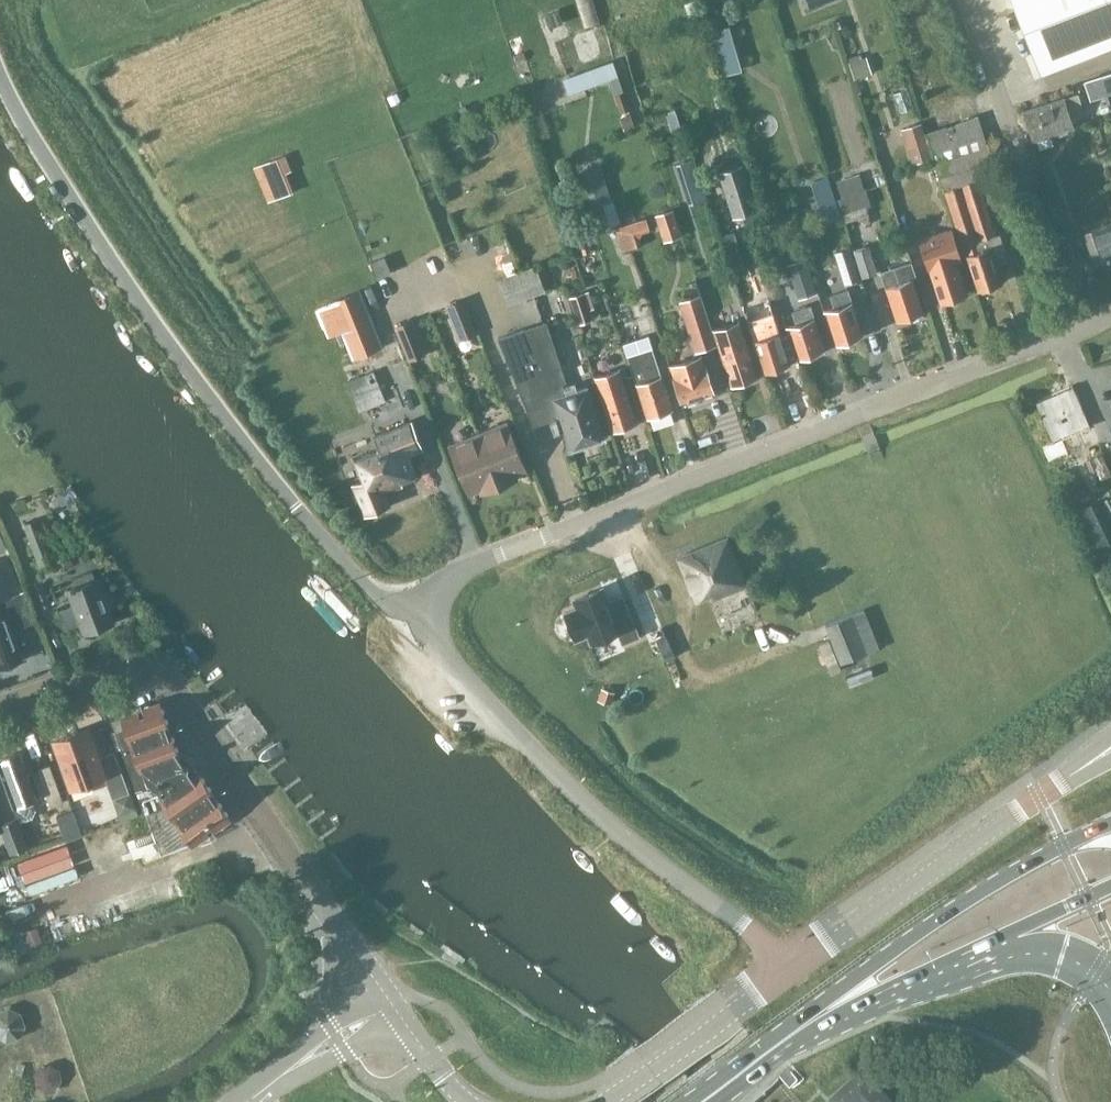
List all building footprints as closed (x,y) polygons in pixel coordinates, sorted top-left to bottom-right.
[(684,3),(690,23),(701,19),(695,0),(693,0),(684,3)] [(1040,71),(1110,44),(1110,0),(1012,0),(1040,71)] [(557,11),(545,15),(549,27),(562,22),(557,11)] [(728,26),(710,31),(723,75),(741,69),(728,26)] [(866,57),(849,63),(854,78),(871,73),(866,57)] [(1102,75),(1107,90),(1110,88),(1110,72),(1102,75)] [(619,76),(611,79),(616,94),(624,91),(619,76)] [(1101,76),(1084,81),(1090,98),(1107,93),(1101,76)] [(1032,138),(1071,125),(1066,108),(1080,103),(1077,92),(1023,109),(1032,138)] [(675,111),(667,114),(673,130),(681,127),(675,111)] [(631,115),(622,118),(626,128),(634,126),(631,115)] [(920,123),(902,129),(912,162),(930,157),(920,123)] [(987,144),(934,162),(942,190),(945,189),(978,294),(1004,286),(997,264),(1009,261),(1000,233),(995,234),(978,179),(997,173),(987,144)] [(284,156),(268,163),(274,177),(290,170),(284,156)] [(733,216),(756,210),(742,166),(720,173),(733,216)] [(697,169),(679,175),(688,204),(706,198),(697,169)] [(603,174),(590,178),(599,204),(611,200),(603,174)] [(844,221),(869,214),(865,201),(866,201),(865,197),(866,197),(858,176),(833,184),(844,221)] [(613,201),(604,204),(611,225),(620,222),(613,201)] [(791,213),(779,217),(782,228),(794,224),(791,213)] [(644,219),(615,228),(622,250),(640,244),(638,238),(641,233),(648,230),(644,219)] [(1090,228),(1090,229),(1082,233),(1094,265),(1107,260),(1106,256),(1110,254),(1110,220),(1090,228)] [(956,261),(961,259),(951,229),(919,240),(939,303),(966,294),(956,261)] [(862,278),(877,273),(876,270),(869,246),(854,250),(862,278)] [(849,247),(835,251),(845,283),(859,279),(849,247)] [(740,248),(727,251),(733,273),(745,269),(740,248)] [(805,258),(787,264),(798,298),(816,292),(805,258)] [(896,320),(908,316),(914,314),(923,311),(913,278),(916,277),(911,261),(880,271),(896,320)] [(507,306),(545,292),(535,266),(497,280),(507,306)] [(357,290),(326,303),(338,331),(350,360),(380,347),(357,290)] [(834,307),(824,311),(834,343),(841,343),(847,341),(849,338),(861,334),(847,290),(831,295),(834,307)] [(584,292),(569,297),(577,323),(592,318),(584,292)] [(695,351),(716,344),(699,293),(678,300),(679,302),(695,351)] [(458,338),(474,332),(461,300),(445,307),(458,338)] [(798,322),(787,326),(797,357),(801,356),(804,358),(811,355),(813,352),(823,348),(809,306),(794,311),(798,322)] [(408,360),(425,354),(411,319),(394,325),(408,360)] [(711,329),(716,344),(730,385),(758,376),(740,320),(711,329)] [(749,328),(754,341),(764,371),(767,370),(771,371),(777,369),(779,366),(789,363),(775,320),(749,328)] [(564,391),(562,383),(566,382),(546,321),(497,337),(527,412),(532,425),(554,418),(558,429),(562,428),(569,449),(604,437),(587,384),(564,391)] [(394,331),(380,337),(386,351),(400,346),(394,331)] [(661,410),(672,406),(647,335),(621,345),(646,415),(657,414),(661,410)] [(681,402),(714,391),(701,353),(668,364),(681,402)] [(611,431),(637,423),(630,401),(635,400),(624,365),(593,376),(611,431)] [(373,372),(347,382),(359,411),(384,401),(373,372)] [(1049,461),(1060,456),(1059,454),(1068,450),(1063,439),(1090,427),(1072,386),(1036,402),(1053,442),(1043,446),(1049,461)] [(364,478),(351,483),(364,515),(390,505),(386,493),(403,485),(402,482),(418,476),(411,456),(425,450),(413,421),(375,436),(379,446),(355,456),(364,478)] [(476,434),(497,485),(515,478),(514,475),(525,471),(505,422),(476,434)] [(479,493),(497,485),(476,434),(448,445),(468,494),(478,490),(479,493)] [(1092,459),(1101,479),(1110,475),(1103,455),(1092,459)] [(71,486),(59,494),(67,505),(78,497),(71,486)] [(38,566),(53,560),(36,518),(22,524),(38,566)] [(711,599),(745,585),(725,536),(675,556),(694,601),(709,595),(711,599)] [(8,557),(0,559),(0,668),(22,660),(11,630),(35,622),(24,591),(20,592),(8,557)] [(114,623),(108,607),(112,598),(103,594),(98,579),(97,579),(94,570),(73,577),(77,586),(67,590),(72,606),(58,611),(63,625),(77,620),(83,634),(114,623)] [(565,607),(559,609),(565,622),(571,620),(574,629),(604,617),(607,626),(619,621),(608,595),(596,599),(592,589),(562,600),(565,607)] [(839,663),(878,647),(863,609),(824,624),(834,649),(829,651),(833,660),(838,658),(839,663)] [(601,689),(598,698),(609,702),(612,693),(601,689)] [(114,730),(111,731),(117,748),(121,747),(145,813),(165,805),(192,845),(228,820),(203,784),(197,775),(192,767),(187,771),(178,758),(158,704),(120,718),(124,727),(114,730)] [(98,756),(88,727),(52,739),(69,787),(105,774),(112,795),(127,790),(113,751),(98,756)] [(635,728),(632,738),(643,742),(646,732),(635,728)] [(23,751),(0,759),(0,769),(13,804),(20,823),(21,822),(21,820),(32,816),(35,808),(32,797),(39,794),(39,796),(45,793),(50,807),(64,803),(49,765),(37,770),(37,771),(31,773),(23,751)] [(1,829),(9,853),(27,846),(16,816),(0,822),(0,829),(1,829)] [(36,927),(25,932),(30,946),(41,941),(36,927)] [(42,1066),(37,1073),(38,1082),(46,1087),(54,1085),(59,1078),(58,1069),(50,1064),(42,1066)] [(23,1065),(12,1067),(14,1077),(25,1075),(23,1065)] [(833,1101),(888,1101),(889,1101),(860,1069),(829,1098),(833,1101)]
